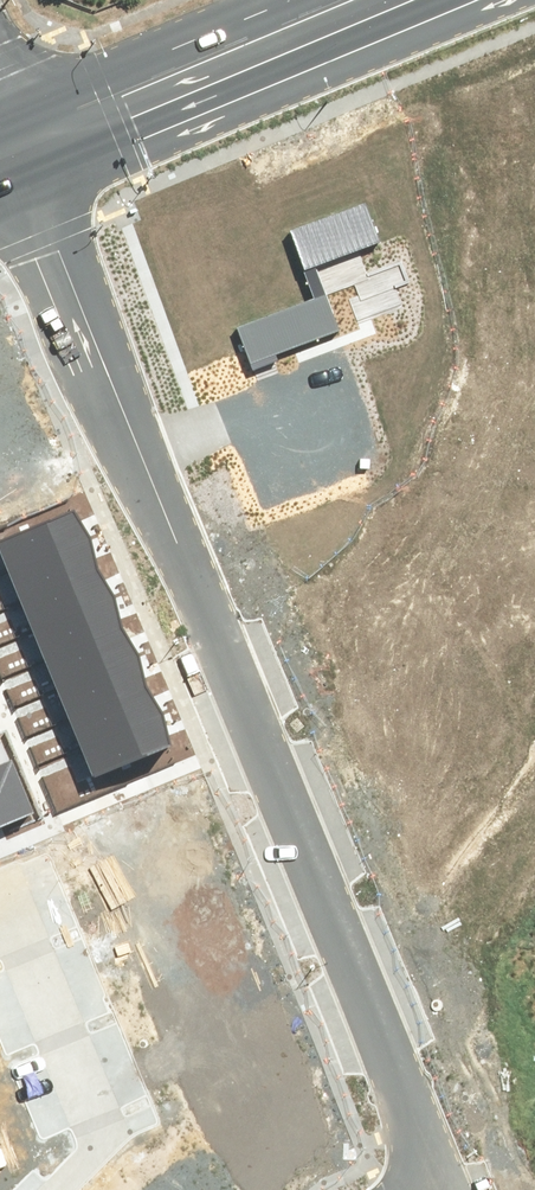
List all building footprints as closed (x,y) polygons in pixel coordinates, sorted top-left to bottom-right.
[(0,540),(0,554),(94,776),(169,747),(161,713),(144,686),(140,656),(122,625),(114,596),(97,569),(90,539),(72,510),(0,540)] [(34,813),(13,762),(0,767),(0,828),(34,813)]
